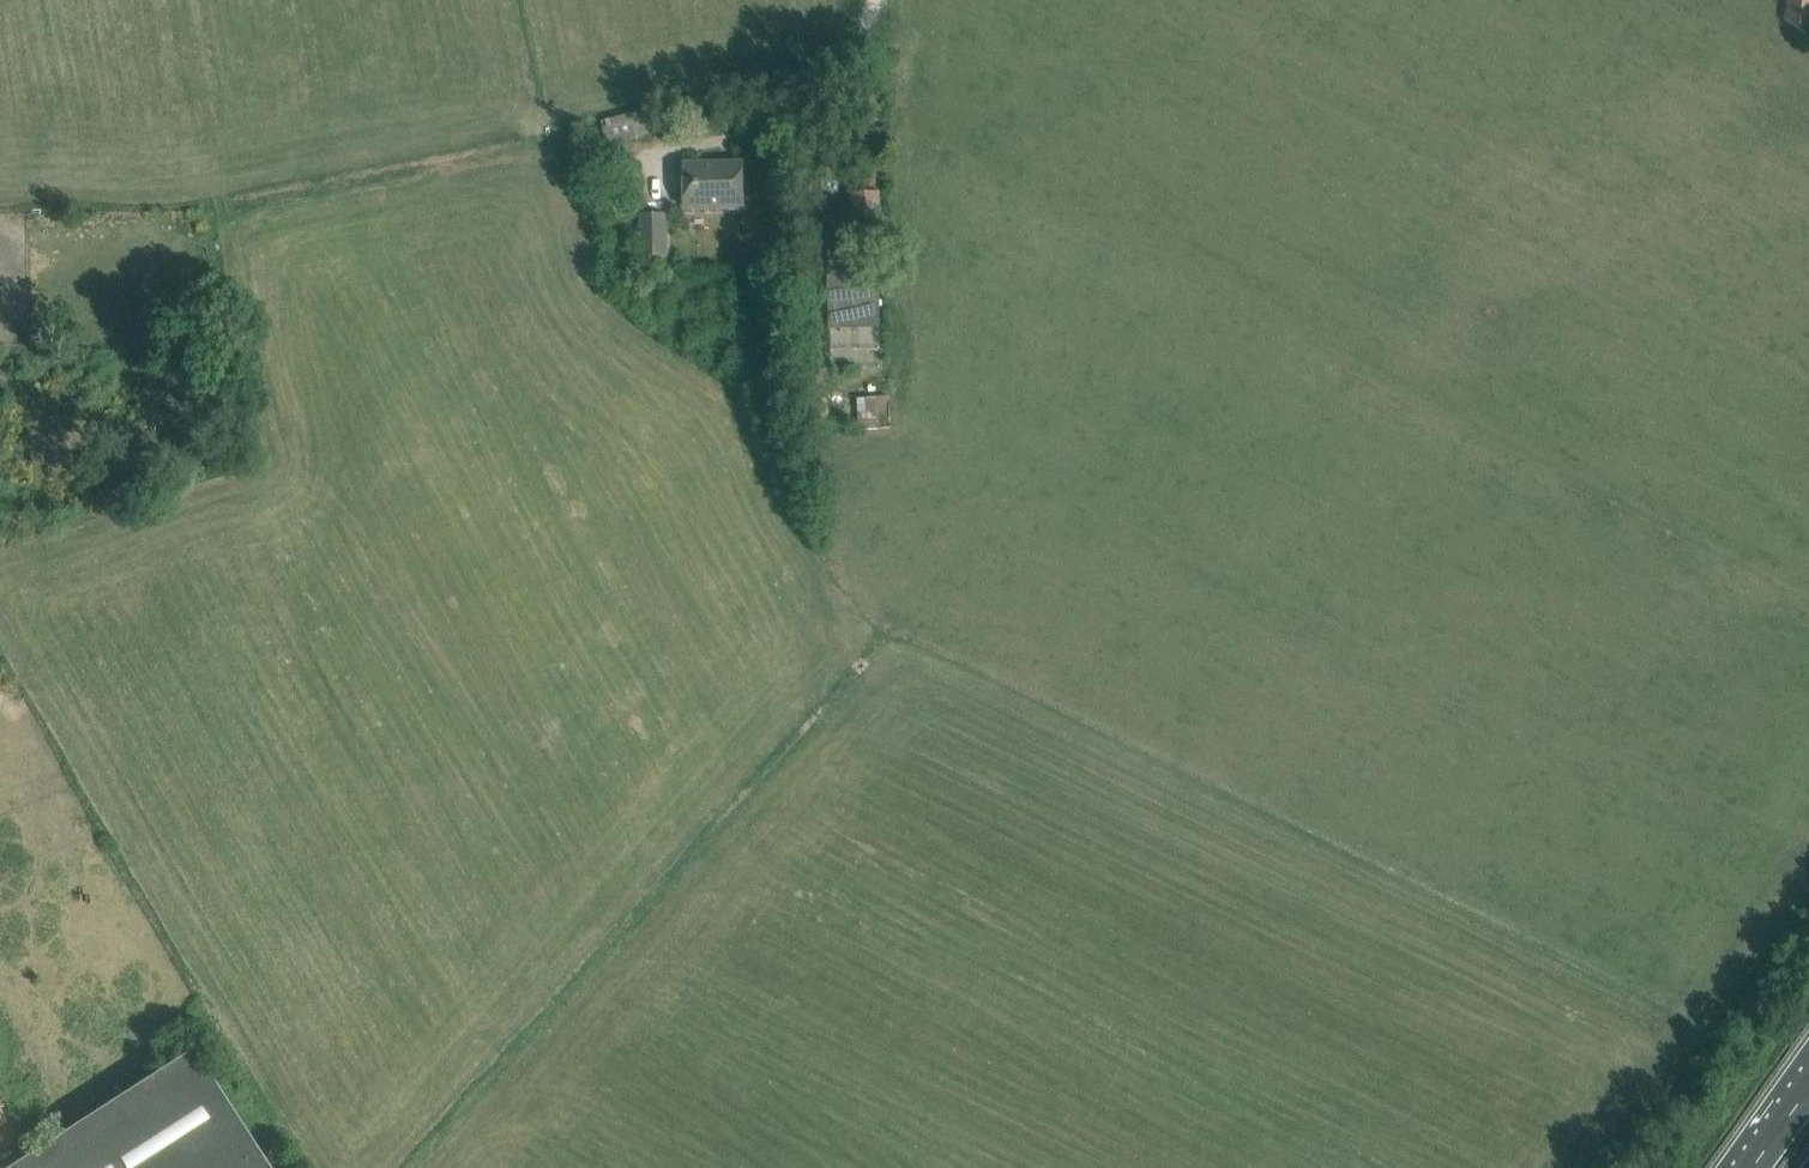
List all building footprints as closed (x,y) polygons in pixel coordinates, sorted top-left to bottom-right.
[(1787,21),(1808,35),(1808,0),(1790,0),(1787,21)] [(602,121),(582,125),(585,136),(603,132),(607,146),(665,131),(659,107),(602,121)] [(685,208),(744,206),(743,163),(684,164),(685,208)] [(852,289),(852,262),(869,261),(868,220),(880,220),(880,217),(879,193),(853,195),(854,218),(840,219),(840,225),(827,225),(830,328),(880,327),(879,290),(878,270),(866,270),(866,288),(852,289)] [(640,215),(641,258),(667,258),(667,215),(640,215)] [(891,428),(889,396),(858,399),(860,430),(891,428)] [(193,1049),(9,1167),(270,1167),(193,1049)]
